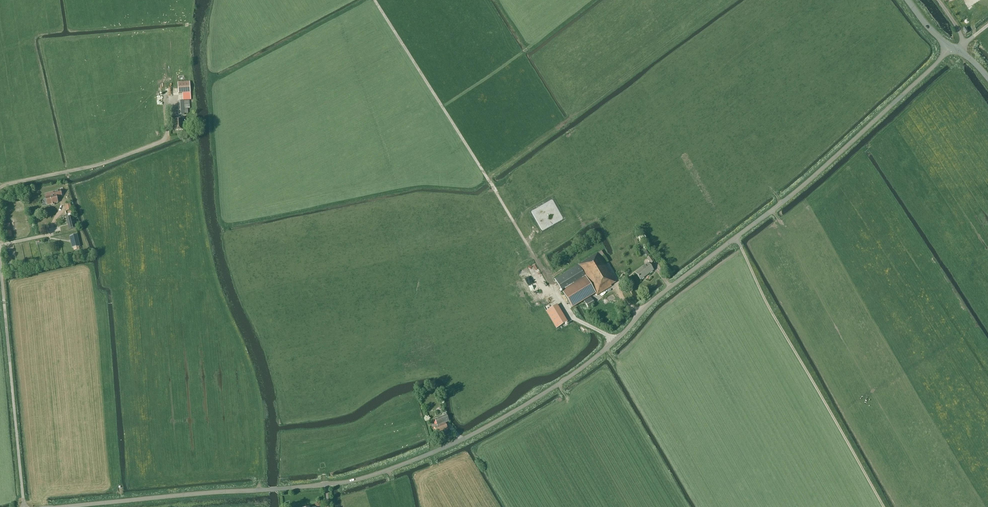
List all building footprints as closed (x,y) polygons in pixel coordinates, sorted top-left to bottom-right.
[(190,91),(190,81),(178,81),(178,92),(190,91)] [(192,100),(183,101),(177,101),(178,115),(184,115),(184,113),(188,113),(188,109),(192,108),(192,100)] [(183,130),(182,119),(174,120),(174,131),(183,130)] [(62,196),(60,190),(44,194),(45,199),(43,199),(45,204),(46,204),(47,206),(51,204),(51,205),(55,205),(54,204),(58,203),(57,198),(62,196)] [(70,223),(68,224),(69,229),(71,229),(77,228),(74,217),(69,218),(67,218),(68,220),(69,220),(70,223)] [(80,247),(78,236),(70,238),(73,249),(80,247)] [(611,286),(616,282),(605,264),(608,262),(601,251),(554,279),(571,307),(595,293),(597,295),(611,286)] [(640,280),(653,271),(648,264),(635,273),(638,277),(638,278),(639,278),(640,280)] [(540,293),(539,286),(528,288),(528,294),(540,293)] [(588,308),(595,304),(590,297),(584,301),(585,304),(583,305),(586,309),(588,308)] [(557,305),(546,311),(557,329),(567,323),(557,305)] [(446,415),(445,415),(435,419),(438,426),(434,428),(437,434),(448,430),(444,422),(448,420),(446,415)]
